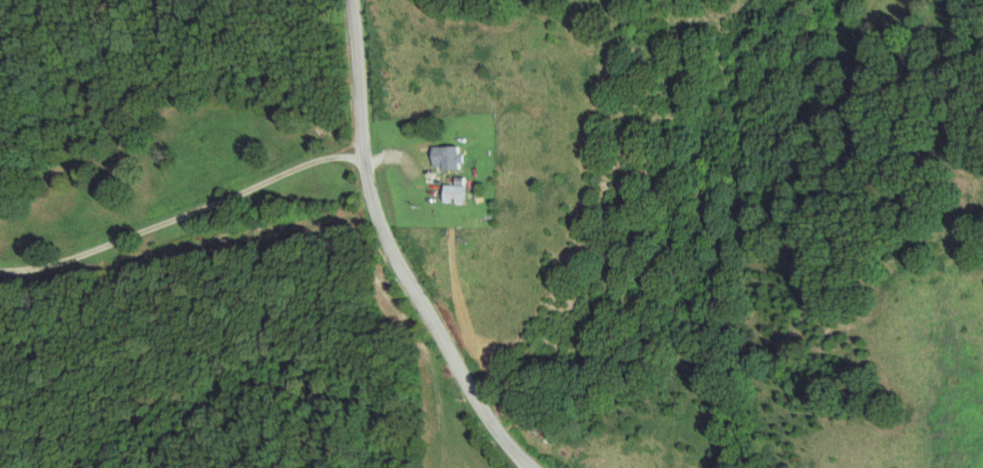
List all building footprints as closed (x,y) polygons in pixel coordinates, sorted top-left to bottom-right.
[(436,169),(463,168),(463,145),(435,146),(436,169)] [(466,185),(446,184),(445,201),(465,202),(466,185)]
